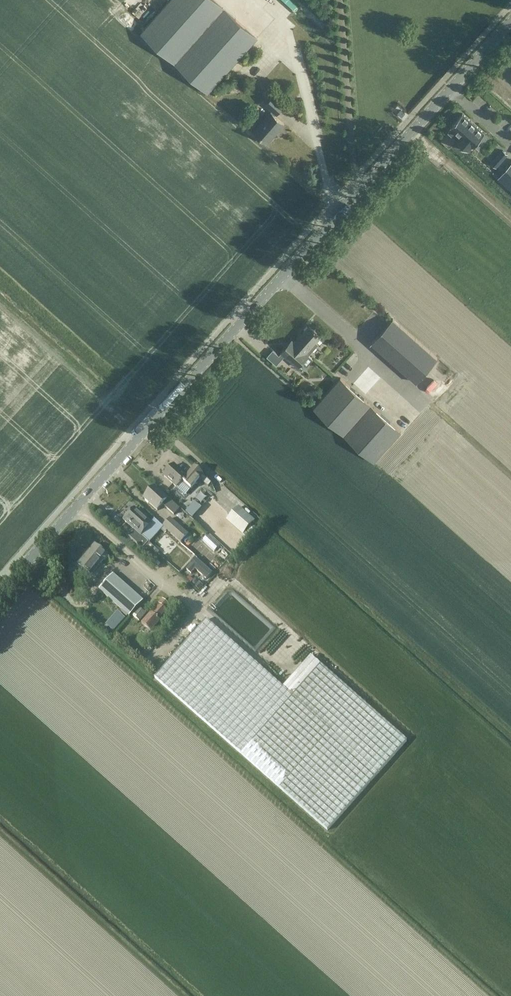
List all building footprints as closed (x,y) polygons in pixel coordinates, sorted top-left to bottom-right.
[(142,30),(211,92),(246,52),(250,56),(258,47),(254,44),(257,40),(213,0),(169,0),(142,30)] [(267,142),(285,123),(276,115),(285,105),(274,95),(266,104),(272,109),(254,130),(267,142)] [(453,129),(448,134),(469,152),(485,133),(462,113),(450,126),(453,129)] [(496,167),(507,154),(503,150),(491,163),(496,167)] [(510,164),(498,178),(510,190),(510,163),(510,164)] [(393,317),(392,319),(371,342),(416,382),(438,357),(393,317)] [(309,326),(295,342),(306,353),(321,336),(309,326)] [(306,353),(295,342),(292,340),(282,351),(279,355),(273,349),(267,356),(277,364),(286,354),(298,366),(308,354),(306,353)] [(375,461),(402,431),(341,377),(314,407),(375,461)] [(312,396),(317,390),(312,386),(307,391),(312,396)] [(191,489),(204,475),(195,467),(187,475),(175,464),(165,475),(177,487),(183,481),(191,489)] [(158,510),(168,499),(155,486),(145,498),(158,510)] [(192,519),(201,509),(194,503),(185,513),(192,519)] [(243,536),(256,522),(238,507),(226,521),(243,536)] [(124,520),(134,529),(129,535),(143,548),(149,542),(142,535),(152,524),(135,508),(124,520)] [(171,518),(163,526),(169,531),(181,542),(189,534),(171,518)] [(181,542),(169,531),(164,536),(176,547),(181,542)] [(214,552),(220,546),(208,535),(203,540),(214,552)] [(90,574),(108,554),(96,544),(79,564),(90,574)] [(225,560),(229,555),(222,548),(218,553),(225,560)] [(190,565),(187,569),(191,573),(195,569),(206,579),(207,578),(208,578),(211,575),(211,574),(212,573),(195,559),(190,565)] [(214,572),(218,569),(210,562),(207,566),(214,572)] [(130,616),(132,614),(143,601),(113,574),(99,589),(130,616)] [(165,609),(169,604),(163,599),(142,623),(151,631),(160,620),(159,619),(167,610),(165,609)] [(140,607),(133,615),(139,621),(146,613),(140,607)] [(113,632),(125,619),(117,612),(105,625),(113,632)] [(155,676),(241,753),(327,830),(406,741),(320,664),(293,695),(206,617),(155,676)] [(319,664),(311,657),(284,686),(293,694),(319,664)]
